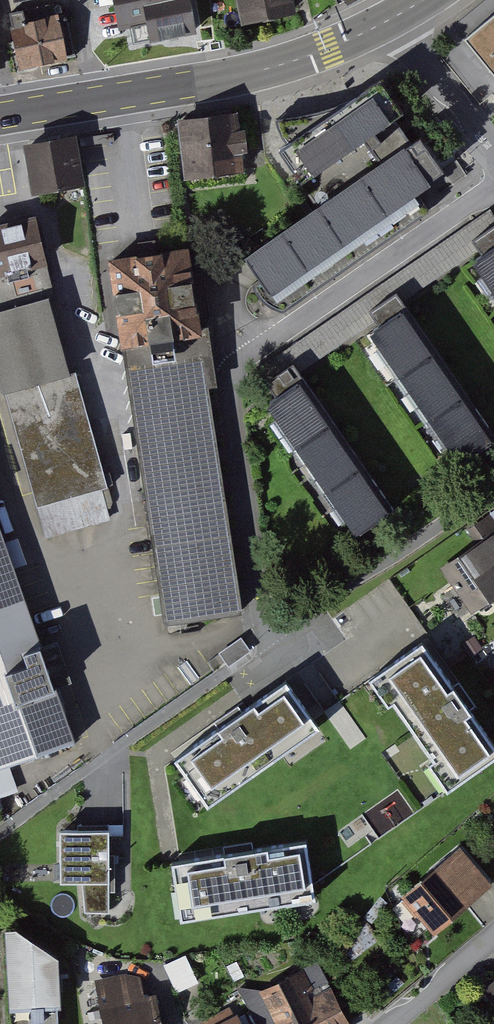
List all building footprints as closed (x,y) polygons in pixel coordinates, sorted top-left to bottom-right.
[(205,37),(198,0),(188,0),(177,2),(177,0),(120,0),(126,26),(146,22),(151,47),(205,37)] [(230,25),(285,15),(282,0),(226,0),(230,25)] [(466,41),(493,75),(493,17),(466,41)] [(21,68),(73,58),(66,18),(13,28),(21,68)] [(284,142),(291,152),(279,160),(301,192),(312,185),(329,209),(249,264),(256,276),(274,302),(433,194),(443,187),(417,147),(404,156),(397,147),(389,136),(401,127),(381,91),(353,110),(281,126),(284,142)] [(183,126),(190,183),(248,175),(241,119),(183,126)] [(34,149),(40,193),(86,186),(80,143),(34,149)] [(259,369),(272,389),(493,238),(493,224),(487,214),(259,369)] [(0,230),(0,271),(47,258),(36,220),(0,230)] [(493,292),(493,244),(472,259),(493,292)] [(121,265),(132,348),(212,338),(201,254),(121,265)] [(48,539),(121,518),(47,258),(0,271),(0,372),(48,539)] [(455,464),(493,437),(493,436),(405,308),(366,335),(455,464)] [(132,348),(168,622),(248,611),(212,338),(132,348)] [(264,402),(353,532),(391,507),(302,376),(264,402)] [(465,532),(477,549),(445,571),(475,613),(493,600),(493,512),(465,532)] [(78,743),(0,517),(0,769),(78,743)] [(455,793),(493,766),(493,741),(429,647),(378,683),(455,793)] [(288,684),(179,761),(211,806),(320,729),(288,684)] [(348,748),(365,740),(344,699),(328,708),(348,748)] [(62,835),(62,885),(89,885),(89,910),(114,910),(114,834),(62,835)] [(316,900),(307,845),(175,865),(183,921),(316,900)] [(402,896),(434,934),(468,904),(473,900),(480,894),(486,889),(492,883),(493,883),(462,846),(402,896)] [(16,1023),(65,1023),(64,1005),(73,1005),(70,957),(26,927),(15,928),(20,1008),(15,1008),(16,1023)] [(167,965),(179,992),(201,982),(189,955),(167,965)] [(277,1023),(351,1023),(316,960),(259,991),(277,1023)] [(105,1023),(162,1023),(156,995),(143,997),(138,973),(96,982),(105,1023)] [(483,989),(493,1002),(493,980),(483,989)] [(241,990),(260,1023),(275,1023),(277,1023),(259,991),(255,982),(241,990)] [(245,1009),(214,1023),(253,1023),(245,1009)]
